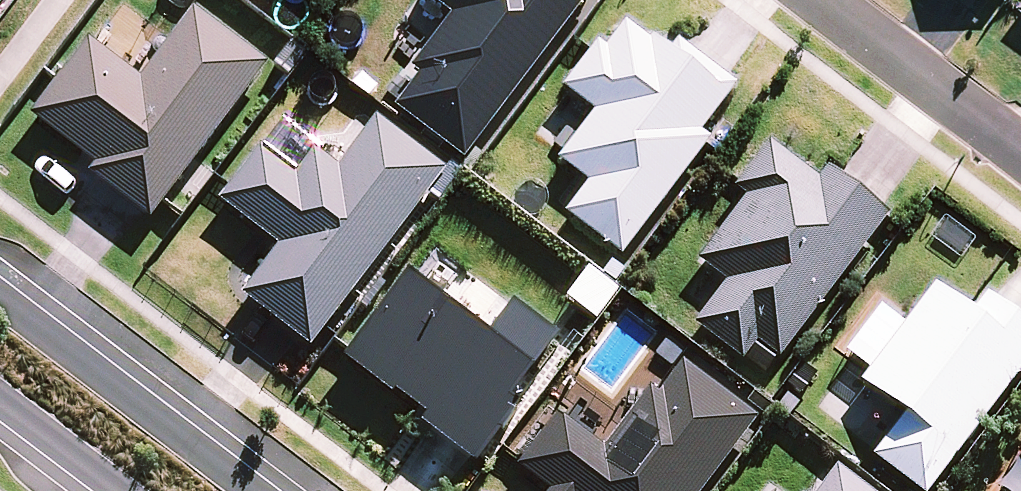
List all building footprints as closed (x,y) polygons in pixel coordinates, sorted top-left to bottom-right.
[(583,0),(423,0),(449,19),(409,73),(418,79),(392,113),(461,164),(583,0)] [(148,221),(264,68),(191,14),(139,82),(85,42),(27,119),(93,168),(87,176),(148,221)] [(618,259),(707,143),(698,137),(735,87),(675,42),(665,56),(622,25),(602,52),(594,46),(560,91),(591,114),(553,163),(585,187),(563,218),(618,259)] [(240,300),(308,352),(443,175),(374,123),(337,172),(312,154),(294,177),(258,150),(217,204),(278,250),(240,300)] [(777,362),(885,218),(824,172),(815,184),(764,147),(731,190),(745,201),(698,264),(724,284),(692,327),(740,362),(753,345),(777,362)] [(486,341),(404,278),(339,361),(390,400),(393,396),(423,419),(419,425),(476,469),(519,414),(511,408),(559,346),(511,309),(486,341)] [(1020,371),(1020,328),(982,299),(967,318),(931,291),(858,387),(902,420),(871,461),(911,490),(929,490),(1020,371)] [(754,422),(681,368),(658,398),(649,391),(602,453),(556,418),(515,472),(540,490),(702,490),(754,422)] [(828,480),(820,490),(844,490),(828,480)]
